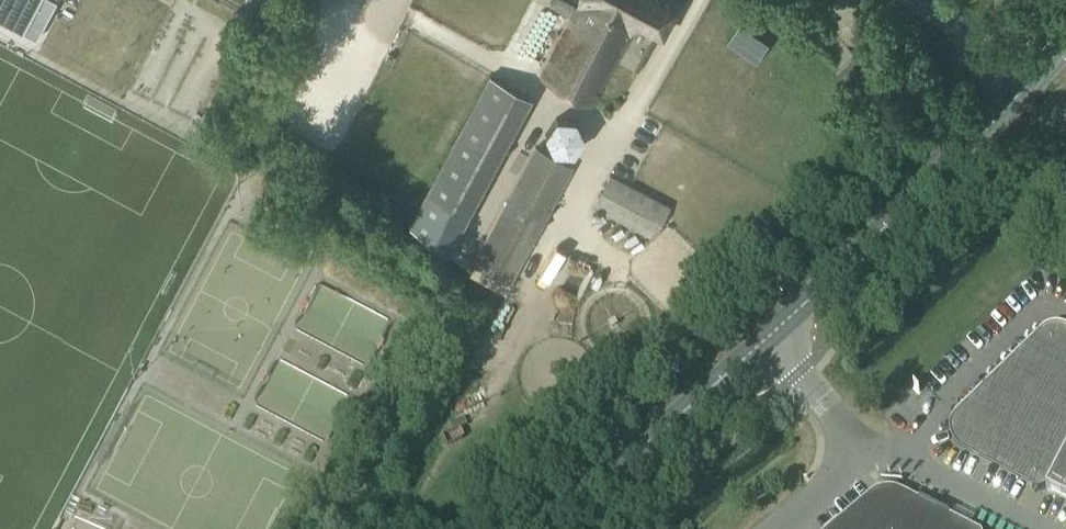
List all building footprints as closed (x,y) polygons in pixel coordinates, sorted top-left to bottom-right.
[(13,57),(31,24),(38,28),(45,16),(37,12),(44,0),(0,0),(0,50),(13,57)] [(653,0),(580,0),(540,79),(591,106),(637,23),(661,36),(675,11),(653,0)] [(873,74),(854,55),(838,71),(857,90),(873,74)] [(468,216),(532,98),(488,74),(424,192),(468,216)] [(511,284),(573,167),(534,146),(472,263),(511,284)] [(654,239),(670,208),(610,177),(594,208),(654,239)] [(1064,335),(1059,333),(1049,335),(1045,339),(964,418),(961,421),(958,426),(957,431),(958,436),(960,440),(963,444),(967,447),(1035,482),(1038,491),(1047,489),(1065,498),(1065,335),(1064,335)] [(900,499),(895,497),(890,496),(885,497),(881,498),(876,501),(842,528),(959,528),(900,499)]
